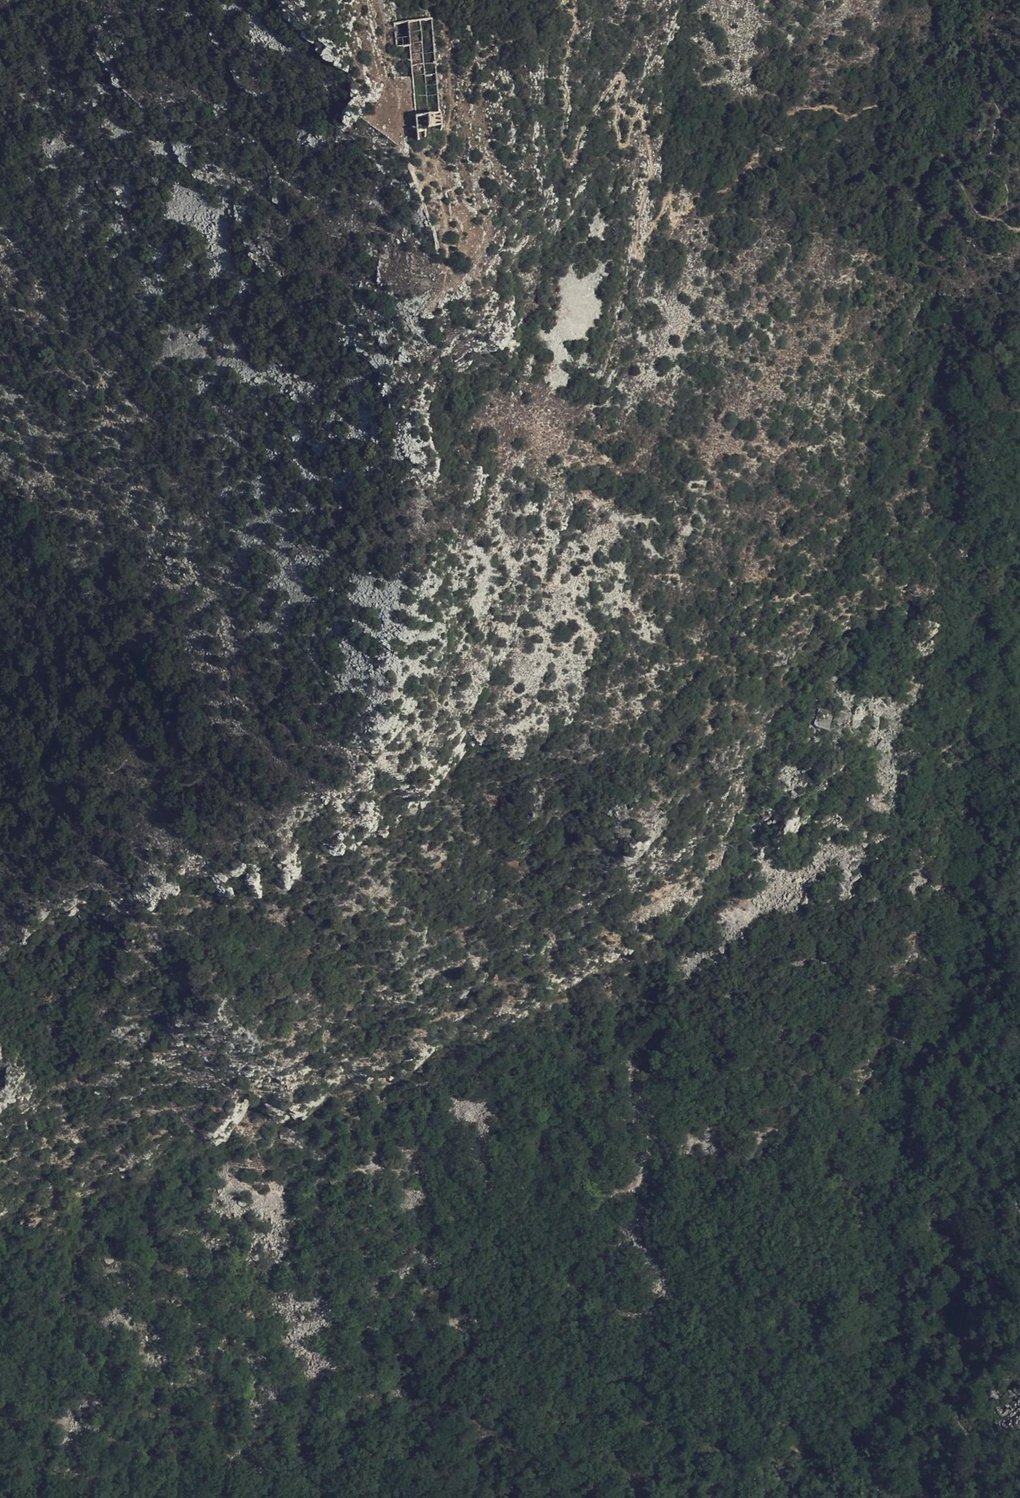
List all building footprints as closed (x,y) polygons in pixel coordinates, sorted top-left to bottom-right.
[(408,22),(395,23),(398,47),(410,46),(417,116),(418,133),(419,142),(428,141),(427,133),(443,131),(441,114),(433,20),(408,22)] [(817,709),(812,730),(827,734),(832,713),(817,709)]
